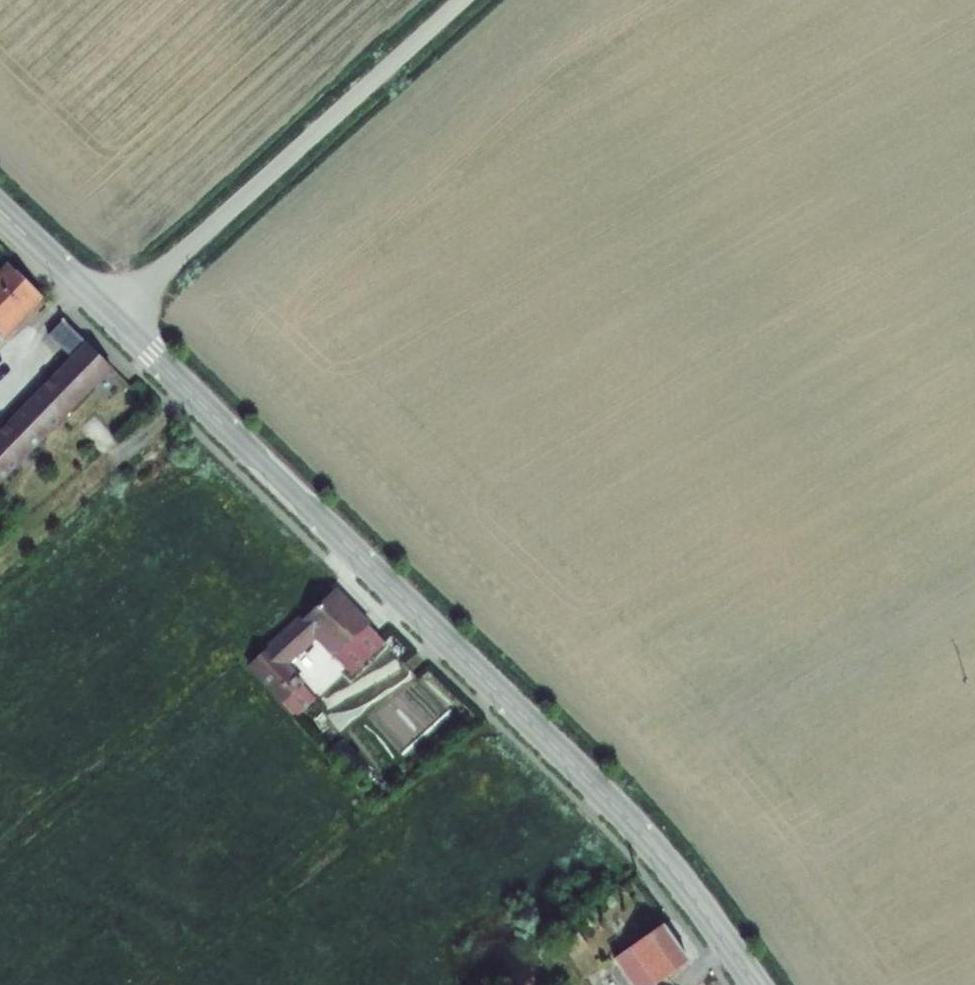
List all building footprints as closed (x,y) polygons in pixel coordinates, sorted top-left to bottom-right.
[(23,309),(0,287),(0,332),(23,309)] [(93,379),(48,332),(30,350),(51,370),(0,422),(0,474),(93,379)] [(229,680),(277,730),(298,710),(260,671),(290,645),(312,670),(321,668),(356,707),(388,679),(321,606),(288,635),(284,632),(229,680)] [(587,984),(661,984),(662,984),(634,944),(583,979),(587,984)]
